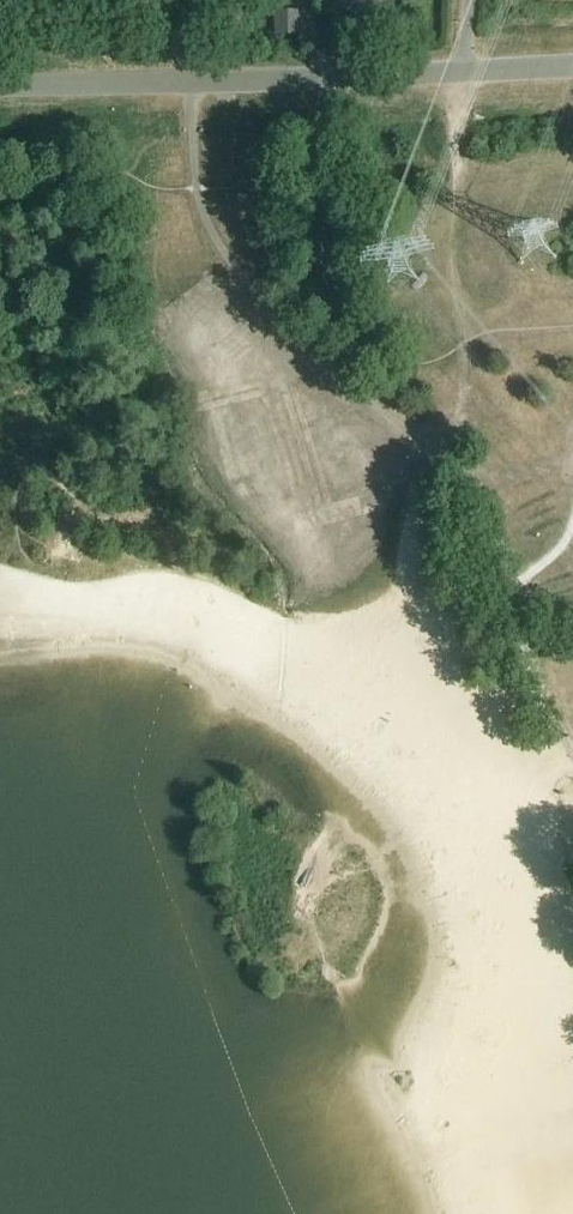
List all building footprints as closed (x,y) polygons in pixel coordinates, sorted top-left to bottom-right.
[(339,12),(392,11),(392,4),(393,4),(393,0),(339,0),(339,12)] [(301,13),(276,13),(276,36),(301,36),(301,13)]
